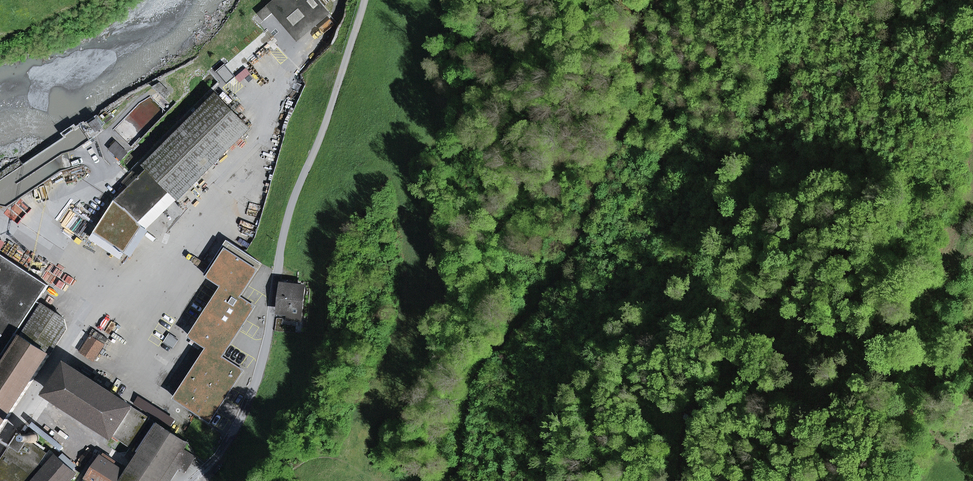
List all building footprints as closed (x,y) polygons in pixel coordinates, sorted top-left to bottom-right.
[(319,0),(278,0),(266,10),(295,44),(330,13),(319,0)] [(233,59),(243,70),(271,46),(274,50),(278,47),(274,43),(277,41),(267,29),(233,59)] [(233,59),(225,65),(235,77),(243,70),(233,59)] [(154,87),(166,97),(170,93),(160,84),(154,87)] [(247,125),(220,98),(148,169),(170,192),(174,196),(247,125)] [(117,142),(110,149),(121,160),(128,153),(117,142)] [(143,226),(140,222),(170,192),(148,169),(115,201),(94,233),(126,253),(143,226)] [(256,307),(241,297),(263,263),(246,253),(228,240),(205,275),(223,286),(216,297),(190,337),(209,349),(176,399),(211,422),(245,371),(231,362),(223,357),(248,319),(256,307)] [(67,329),(65,319),(38,302),(49,285),(0,253),(0,431),(67,329)] [(291,312),(290,320),(300,321),(304,288),(300,288),(294,287),(284,286),(281,311),(291,312)] [(169,335),(164,342),(172,347),(177,340),(169,335)] [(90,337),(81,352),(94,360),(104,345),(90,337)] [(51,394),(131,446),(149,419),(69,367),(51,394)] [(160,426),(128,474),(123,480),(162,480),(173,463),(180,468),(185,471),(194,458),(182,450),(186,444),(160,426)] [(20,435),(26,440),(28,435),(17,428),(0,455),(0,465),(20,435)] [(46,453),(34,445),(28,441),(26,440),(20,435),(0,465),(0,480),(28,480),(46,453)] [(73,471),(78,465),(65,454),(60,459),(73,471)] [(87,478),(92,480),(123,480),(128,474),(114,465),(116,462),(105,455),(103,458),(102,457),(87,478)] [(35,480),(70,480),(77,474),(73,471),(60,459),(56,456),(35,480)] [(180,468),(173,463),(162,480),(171,480),(180,468)]
